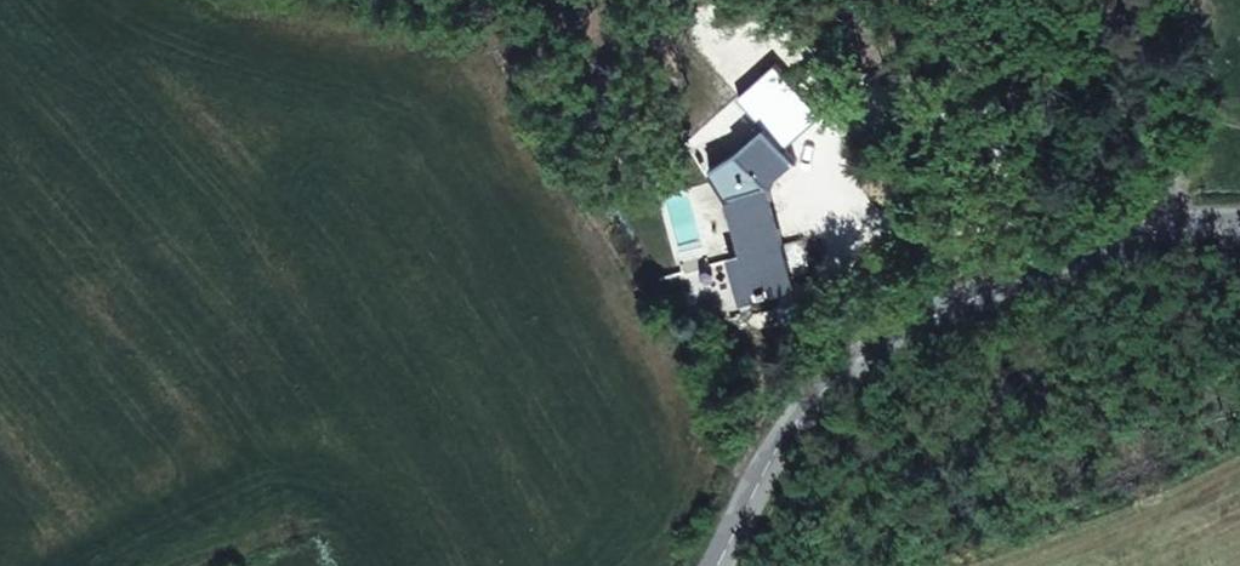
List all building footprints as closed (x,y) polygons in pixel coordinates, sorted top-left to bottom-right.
[(736,92),(766,126),(737,150),(715,166),(739,193),(755,252),(735,258),(746,297),(791,285),(764,184),(794,159),(783,146),(823,115),(774,59),(736,92)]
